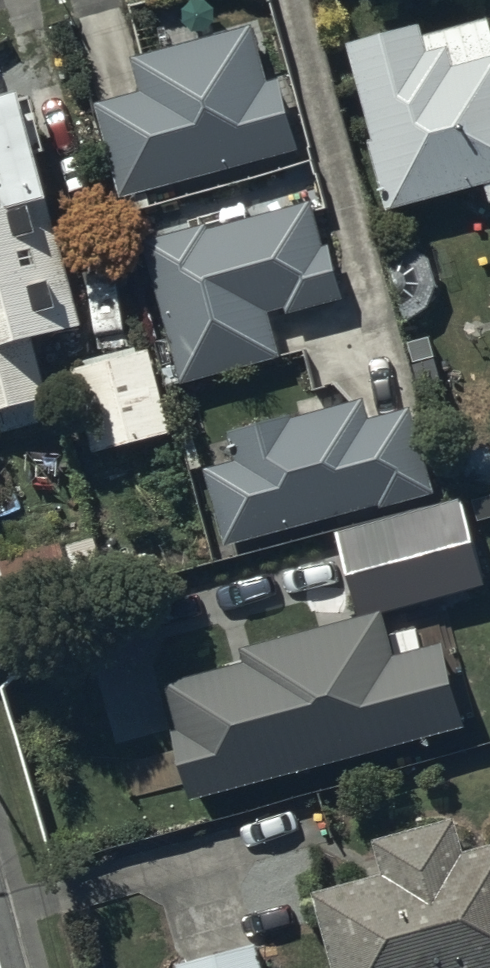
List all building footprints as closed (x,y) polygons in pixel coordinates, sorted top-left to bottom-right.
[(428,22),(424,9),(352,29),(378,126),(372,128),(390,196),(487,170),(489,180),(489,5),(428,22)] [(269,72),(256,14),(135,46),(144,84),(99,95),(120,183),(302,140),(285,68),(269,72)] [(0,79),(0,411),(4,425),(46,413),(39,389),(52,385),(37,321),(87,310),(49,174),(57,172),(29,71),(0,79)] [(325,238),(313,191),(150,233),(186,371),(281,346),(269,300),(288,295),(290,303),(347,288),(333,236),(325,238)] [(96,441),(174,422),(152,336),(74,356),(96,441)] [(228,535),(436,483),(415,398),(373,408),(367,386),(232,421),(240,453),(210,461),(228,535)] [(461,494),(337,530),(358,605),(483,570),(461,494)] [(194,793),(470,717),(447,636),(393,651),(380,604),(248,641),(253,659),(172,681),(184,724),(175,726),(194,793)] [(342,967),(484,967),(489,966),(489,834),(469,839),(460,804),(378,824),(387,859),(319,877),(342,967)] [(257,935),(179,959),(182,967),(267,967),(257,935)]
